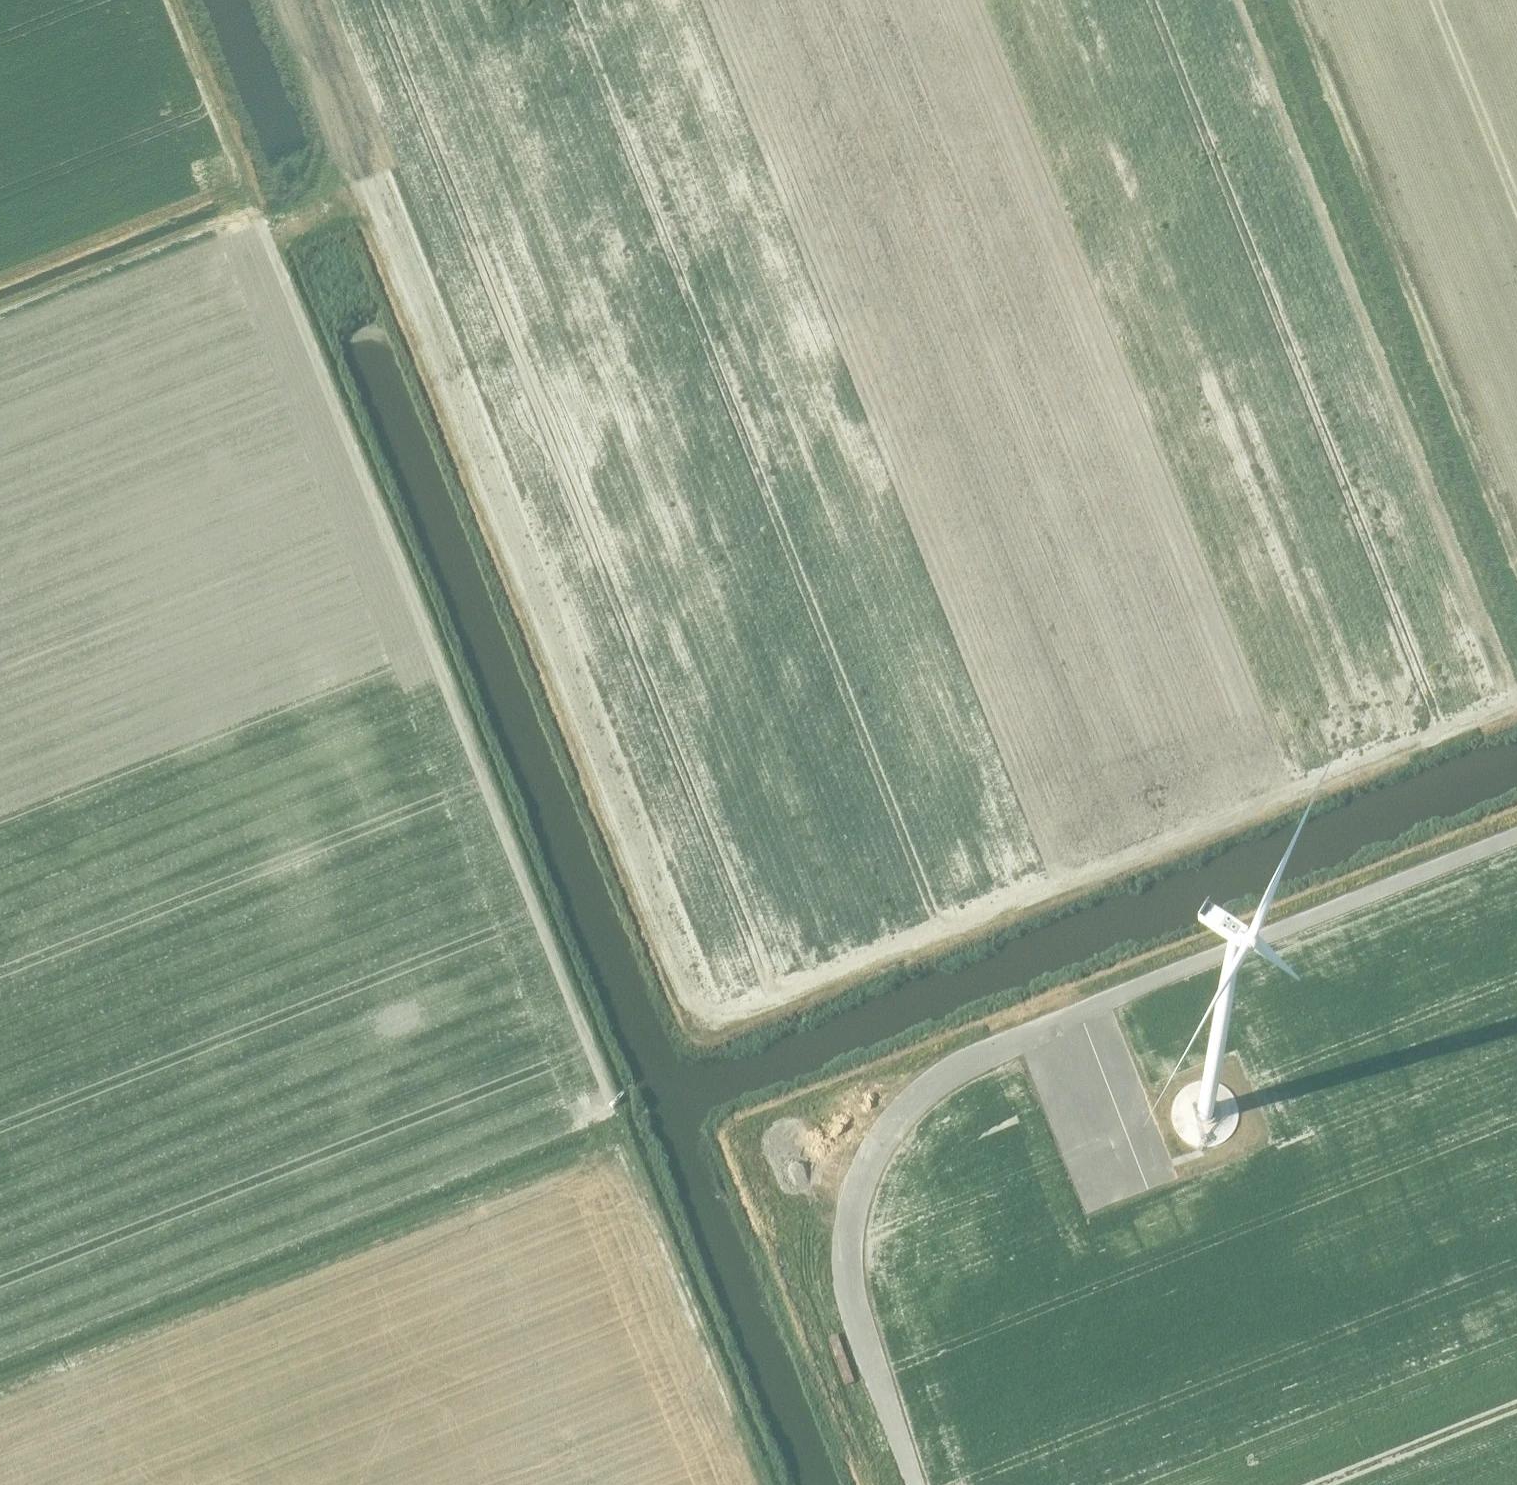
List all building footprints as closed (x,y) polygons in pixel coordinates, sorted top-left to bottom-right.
[(1203,1101),(1202,1101),(1201,1101),(1200,1101),(1199,1101),(1198,1101),(1197,1102),(1196,1102),(1196,1103),(1195,1103),(1194,1104),(1193,1105),(1192,1106),(1192,1107),(1191,1108),(1191,1109),(1191,1110),(1191,1111),(1191,1112),(1191,1113),(1191,1114),(1191,1115),(1191,1116),(1192,1116),(1192,1117),(1193,1118),(1193,1119),(1194,1120),(1195,1120),(1195,1121),(1196,1121),(1197,1122),(1198,1122),(1199,1123),(1200,1123),(1201,1123),(1202,1123),(1203,1123),(1204,1123),(1205,1123),(1206,1122),(1207,1122),(1208,1121),(1209,1120),(1210,1120),(1210,1119),(1211,1118),(1212,1117),(1212,1116),(1213,1115),(1213,1114),(1213,1113),(1213,1112),(1213,1111),(1213,1110),(1213,1109),(1212,1108),(1212,1107),(1212,1106),(1211,1105),(1210,1105),(1210,1104),(1209,1103),(1208,1103),(1208,1102),(1207,1102),(1206,1101),(1205,1101),(1204,1101),(1203,1101)]
